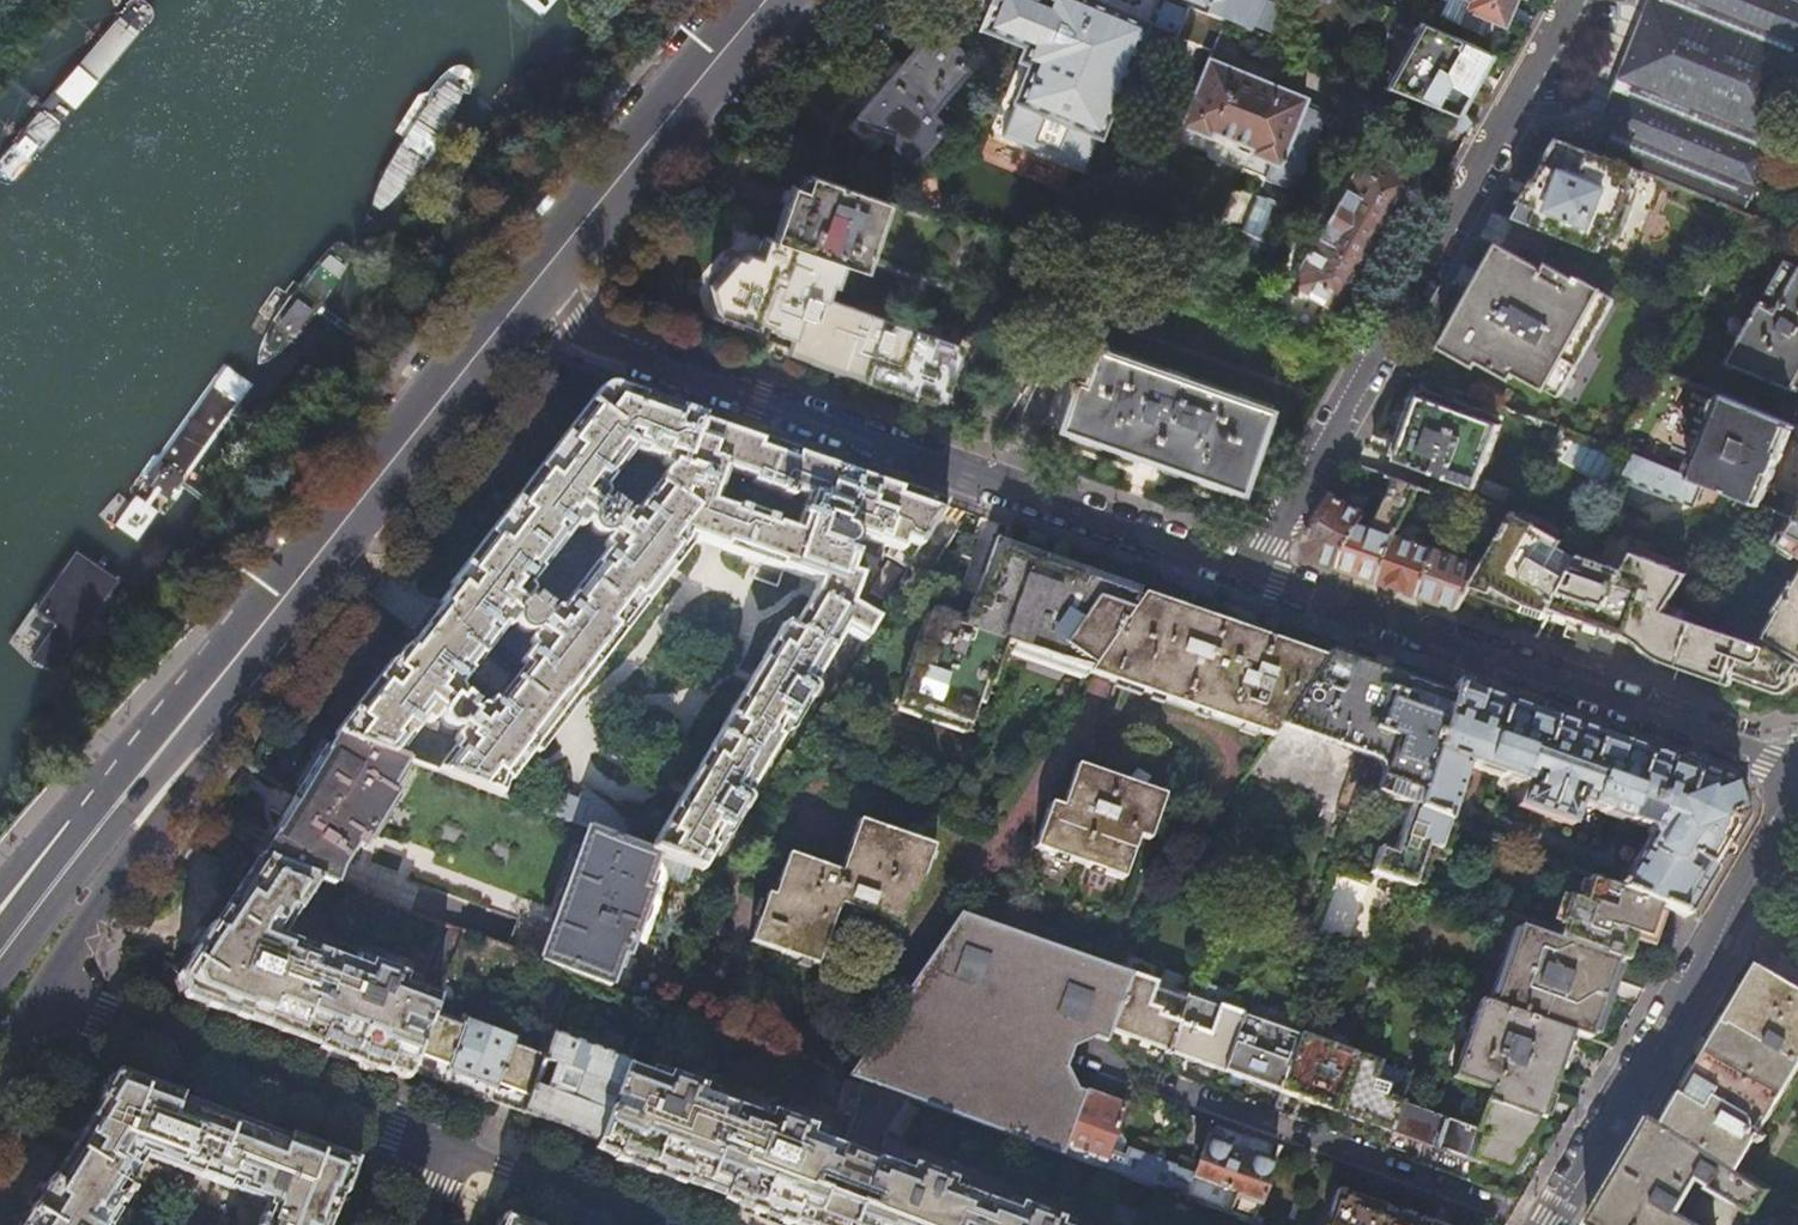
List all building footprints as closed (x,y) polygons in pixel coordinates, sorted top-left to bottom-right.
[(550,15),(564,0),(531,0),(550,15)] [(1132,17),(1089,0),(1038,0),(1037,2),(1029,21),(1043,26),(1033,51),(1095,75),(1105,51),(1116,56),(1132,17)] [(1218,16),(1178,0),(1145,0),(1137,21),(1210,50),(1223,18),(1218,16)] [(1267,35),(1275,16),(1236,0),(1224,0),(1218,16),(1223,18),(1267,35)] [(1395,10),(1412,18),(1421,0),(1401,0),(1395,10)] [(1436,21),(1488,43),(1497,21),(1501,23),(1509,6),(1511,0),(1444,0),(1436,21)] [(1788,0),(1648,0),(1629,47),(1588,148),(1632,166),(1743,211),(1797,75),(1797,4),(1788,0)] [(1475,70),(1486,51),(1417,20),(1384,82),(1453,110),(1462,95),(1475,70)] [(945,47),(932,35),(925,43),(921,39),(899,66),(869,100),(858,113),(913,160),(945,123),(931,110),(968,68),(959,59),(960,58),(960,55),(960,52),(959,49),(957,46),(955,45),(952,45),(950,45),(948,46),(945,47)] [(1328,106),(1207,57),(1172,142),(1258,178),(1224,259),(1265,276),(1299,195),(1292,192),(1328,106)] [(369,223),(378,222),(424,171),(468,102),(472,79),(462,67),(444,71),(435,86),(414,96),(393,134),(402,140),(373,189),(370,208),(369,223)] [(1527,201),(1518,219),(1522,220),(1594,248),(1601,229),(1607,231),(1632,166),(1588,148),(1560,137),(1537,179),(1538,181),(1533,192),(1528,201),(1527,201)] [(1415,175),(1367,147),(1298,272),(1299,272),(1293,283),(1339,310),(1345,299),(1347,300),(1358,279),(1376,248),(1377,249),(1388,229),(1386,228),(1402,199),(1415,175)] [(889,199),(810,172),(798,206),(785,202),(773,237),(842,261),(865,268),(889,199)] [(842,261),(773,237),(772,236),(765,256),(744,249),(729,267),(714,284),(720,305),(792,330),(786,345),(872,376),(934,399),(955,342),(825,296),(830,282),(834,283),(842,261)] [(263,341),(256,367),(282,358),(354,255),(352,248),(344,243),(332,245),(294,295),(279,285),(258,312),(272,322),(263,341)] [(1515,369),(1554,391),(1610,294),(1577,275),(1574,279),(1549,264),(1546,269),(1501,244),(1491,262),(1472,295),(1453,329),(1444,345),(1475,362),(1478,357),(1511,376),(1515,369)] [(1793,390),(1797,382),(1797,264),(1787,259),(1728,362),(1793,390)] [(1269,408),(1097,347),(1085,380),(1078,378),(1077,380),(1073,379),(1070,385),(1074,387),(1061,424),(1101,438),(1201,474),(1240,488),(1269,408)] [(1616,446),(1633,453),(1633,452),(1699,479),(1703,481),(1788,516),(1797,520),(1797,495),(1766,481),(1792,421),(1662,366),(1616,446)] [(135,498),(116,529),(141,546),(164,514),(172,512),(254,389),(222,368),(129,494),(135,498)] [(887,583),(892,586),(941,502),(905,490),(840,466),(791,449),(758,438),(725,426),(701,418),(702,415),(609,383),(602,385),(598,389),(545,459),(482,540),(451,582),(453,583),(441,599),(443,601),(435,612),(428,607),(419,620),(410,632),(415,636),(408,646),(405,645),(392,661),(390,660),(372,682),(335,731),(337,731),(396,754),(432,707),(452,694),(469,672),(494,638),(506,623),(503,621),(510,613),(520,593),(581,515),(595,497),(632,448),(673,463),(724,468),(746,475),(745,480),(778,491),(777,494),(794,500),(796,493),(804,496),(853,532),(888,544),(883,554),(899,563),(887,583)] [(1401,445),(1396,459),(1474,487),(1497,423),(1420,396),(1413,413),(1401,445)] [(1633,452),(1633,453),(1621,475),(1688,502),(1690,502),(1699,479),(1633,452)] [(842,628),(861,639),(874,617),(850,603),(861,570),(851,566),(855,553),(845,549),(847,547),(849,545),(852,542),(853,539),(853,536),(853,532),(804,496),(791,531),(769,523),(770,519),(735,507),(733,511),(711,503),(724,468),(673,463),(671,468),(668,469),(667,470),(665,471),(664,473),(662,475),(662,478),(661,480),(658,481),(626,521),(618,515),(622,509),(609,498),(604,503),(595,497),(581,515),(589,521),(589,522),(589,524),(589,525),(590,527),(592,529),(593,531),(596,533),(598,533),(600,534),(603,534),(605,533),(614,539),(552,618),(543,611),(547,605),(534,595),(530,600),(520,593),(510,613),(514,617),(514,619),(514,622),(515,624),(516,626),(518,628),(521,630),(524,631),(528,631),(531,630),(539,636),(521,658),(494,638),(469,672),(495,692),(478,714),(469,707),(473,701),(463,693),(458,699),(452,694),(432,707),(440,713),(440,716),(440,719),(441,721),(442,722),(444,724),(446,725),(450,727),(453,727),(456,726),(464,732),(436,768),(499,792),(504,777),(507,778),(531,747),(536,750),(575,699),(571,696),(601,657),(687,545),(690,537),(815,580),(811,594),(806,602),(802,609),(791,627),(782,622),(648,848),(657,852),(700,867),(807,686),(842,628)] [(1346,547),(1339,566),(1360,573),(1380,580),(1395,535),(1420,486),(1403,480),(1379,530),(1360,523),(1346,547)] [(1366,513),(1333,494),(1322,512),(1307,540),(1313,557),(1326,562),(1339,566),(1346,547),(1360,523),(1366,513)] [(1788,516),(1774,539),(1797,554),(1797,520),(1788,516)] [(1510,517),(1509,519),(1492,548),(1478,574),(1508,590),(1549,612),(1575,562),(1573,559),(1571,556),(1569,555),(1567,553),(1565,553),(1563,554),(1558,552),(1561,545),(1510,517)] [(1434,549),(1395,535),(1380,580),(1399,587),(1419,594),(1434,549)] [(1461,558),(1434,549),(1419,594),(1440,601),(1458,608),(1478,574),(1492,548),(1479,542),(1474,552),(1464,549),(1461,558)] [(1585,544),(1575,562),(1549,612),(1563,620),(1575,626),(1600,577),(1614,576),(1625,583),(1645,550),(1635,545),(1623,565),(1585,544)] [(1058,659),(1085,669),(1138,593),(1068,569),(998,546),(980,597),(971,594),(961,624),(929,613),(900,699),(970,722),(985,679),(994,682),(1001,658),(998,657),(1004,640),(1058,659)] [(1650,606),(1663,587),(1646,577),(1657,556),(1645,550),(1625,583),(1639,591),(1636,598),(1650,606)] [(13,646),(58,678),(122,587),(73,554),(13,646)] [(1794,582),(1791,580),(1773,610),(1777,612),(1759,643),(1781,652),(1797,662),(1797,575),(1794,582)] [(1603,626),(1618,634),(1636,598),(1639,591),(1625,583),(1614,576),(1600,577),(1575,626),(1596,637),(1603,626)] [(1682,669),(1709,624),(1658,605),(1661,602),(1664,600),(1667,596),(1666,592),(1665,588),(1663,587),(1650,606),(1636,598),(1618,634),(1645,654),(1663,661),(1682,669)] [(1138,593),(1085,669),(1119,681),(1271,734),(1282,719),(1324,656),(1303,648),(1267,636),(1252,630),(1221,620),(1206,614),(1172,603),(1157,597),(1140,591),(1138,593)] [(1223,612),(1221,620),(1252,630),(1255,623),(1223,612)] [(1697,674),(1723,630),(1709,624),(1682,669),(1697,674)] [(1781,652),(1759,643),(1723,630),(1697,674),(1704,676),(1698,691),(1709,695),(1738,705),(1749,709),(1783,711),(1797,705),(1797,662),(1781,652)] [(1356,663),(1326,653),(1324,656),(1282,719),(1374,751),(1377,752),(1379,754),(1381,755),(1383,758),(1385,761),(1387,764),(1387,768),(1388,770),(1387,775),(1381,793),(1409,804),(1417,807),(1452,696),(1413,683),(1356,663)] [(1509,697),(1458,679),(1452,696),(1417,807),(1447,819),(1466,763),(1524,784),(1516,804),(1571,825),(1579,802),(1646,826),(1649,833),(1621,880),(1619,879),(1616,884),(1660,902),(1687,913),(1714,867),(1744,818),(1736,795),(1728,773),(1654,748),(1509,697)] [(796,718),(803,722),(814,702),(807,698),(796,718)] [(412,760),(396,754),(337,731),(297,795),(260,854),(319,876),(325,878),(332,881),(339,864),(356,838),(361,840),(412,760)] [(770,791),(793,752),(784,747),(761,786),(770,791)] [(1033,845),(1121,876),(1136,834),(1147,837),(1163,792),(1076,762),(1061,803),(1049,800),(1033,845)] [(1472,808),(1492,815),(1499,796),(1479,789),(1472,808)] [(583,824),(594,828),(599,821),(597,816),(592,818),(590,820),(589,820),(588,821),(587,821),(584,822),(582,821),(581,821),(580,821),(578,820),(577,819),(576,817),(575,816),(574,815),(574,813),(574,811),(574,808),(575,806),(573,801),(566,802),(558,814),(583,824)] [(1417,807),(1409,804),(1392,850),(1377,845),(1368,870),(1410,885),(1425,844),(1437,848),(1447,819),(1417,807)] [(1373,807),(1360,840),(1376,846),(1389,813),(1373,807)] [(839,869),(827,865),(786,850),(774,886),(768,885),(764,896),(749,938),(815,962),(837,900),(897,921),(903,905),(906,895),(912,897),(932,842),(857,816),(839,869)] [(608,983),(657,852),(648,848),(594,828),(583,824),(533,955),(573,970),(608,983)] [(1591,848),(1613,856),(1620,838),(1597,829),(1591,848)] [(429,1014),(438,992),(357,961),(282,933),(319,876),(260,854),(257,853),(227,901),(213,922),(209,921),(176,973),(183,997),(244,1020),(246,1017),(279,1030),(317,1044),(317,1047),(386,1072),(386,1070),(406,1077),(409,1069),(421,1036),(397,1027),(401,1016),(425,1025),(429,1014)] [(1648,935),(1660,902),(1616,884),(1587,873),(1579,895),(1567,891),(1556,921),(1560,923),(1556,935),(1618,957),(1627,960),(1637,931),(1648,935)] [(348,887),(332,881),(325,878),(321,889),(344,897),(348,887)] [(1352,932),(1371,891),(1340,878),(1322,918),(1352,932)] [(875,1155),(886,1126),(905,1094),(1062,1152),(1062,1151),(1085,1089),(1076,1086),(1065,1063),(1072,1044),(1093,1034),(1104,1038),(1107,1029),(1129,972),(958,912),(847,1072),(858,1077),(850,1113),(840,1142),(625,1062),(613,1096),(637,1105),(633,1116),(609,1107),(598,1139),(595,1148),(615,1155),(614,1158),(646,1170),(707,1193),(752,1210),(777,1219),(789,1223),(790,1221),(802,1224),(958,1224),(959,1224),(1061,1224),(875,1155)] [(1491,1002),(1572,1029),(1590,1035),(1603,997),(1618,957),(1556,935),(1518,922),(1491,1002)] [(1734,1167),(1754,1136),(1759,1139),(1763,1133),(1757,1129),(1797,1061),(1797,985),(1759,962),(1735,1003),(1689,1081),(1665,1122),(1734,1167)] [(1491,1002),(1479,997),(1451,1075),(1488,1088),(1473,1128),(1445,1118),(1446,1116),(1395,1098),(1403,1077),(1401,1072),(1377,1063),(1378,1060),(1281,1026),(1251,1015),(1186,993),(1129,972),(1107,1029),(1137,1040),(1185,1057),(1237,1076),(1304,1100),(1336,1111),(1378,1126),(1507,1172),(1527,1137),(1539,1117),(1542,1118),(1558,1072),(1572,1029),(1491,1002)] [(522,1110),(542,1055),(509,1043),(511,1037),(465,1020),(463,1026),(429,1014),(425,1025),(421,1036),(409,1069),(445,1082),(447,1084),(451,1086),(455,1089),(459,1091),(462,1092),(470,1095),(474,1097),(478,1097),(483,1098),(489,1098),(522,1110)] [(613,1096),(625,1062),(627,1058),(551,1031),(542,1055),(522,1110),(561,1125),(598,1139),(609,1107),(613,1096)] [(356,1158),(326,1147),(270,1126),(125,1072),(115,1068),(98,1097),(100,1099),(85,1124),(53,1176),(50,1175),(33,1202),(18,1224),(101,1224),(117,1200),(118,1201),(119,1200),(121,1201),(124,1196),(121,1194),(145,1155),(265,1199),(255,1224),(328,1224),(340,1193),(343,1194),(356,1158)] [(1085,1088),(1085,1089),(1062,1151),(1099,1164),(1112,1130),(1122,1101),(1105,1095),(1085,1088)] [(1767,1188),(1734,1167),(1665,1122),(1652,1113),(1617,1174),(1589,1222),(1594,1224),(1704,1224),(1678,1210),(1700,1174),(1705,1177),(1700,1186),(1708,1191),(1711,1185),(1754,1211),(1767,1188)] [(1112,1130),(1099,1164),(1108,1167),(1180,1194),(1194,1155),(1177,1149),(1172,1161),(1150,1154),(1121,1145),(1121,1140),(1120,1136),(1116,1132),(1112,1130)] [(1194,1155),(1180,1194),(1250,1219),(1265,1177),(1229,1164),(1195,1153),(1194,1155)] [(1398,1207),(1337,1185),(1322,1224),(1449,1224),(1398,1207)] [(502,1213),(497,1224),(533,1224),(502,1213)]
